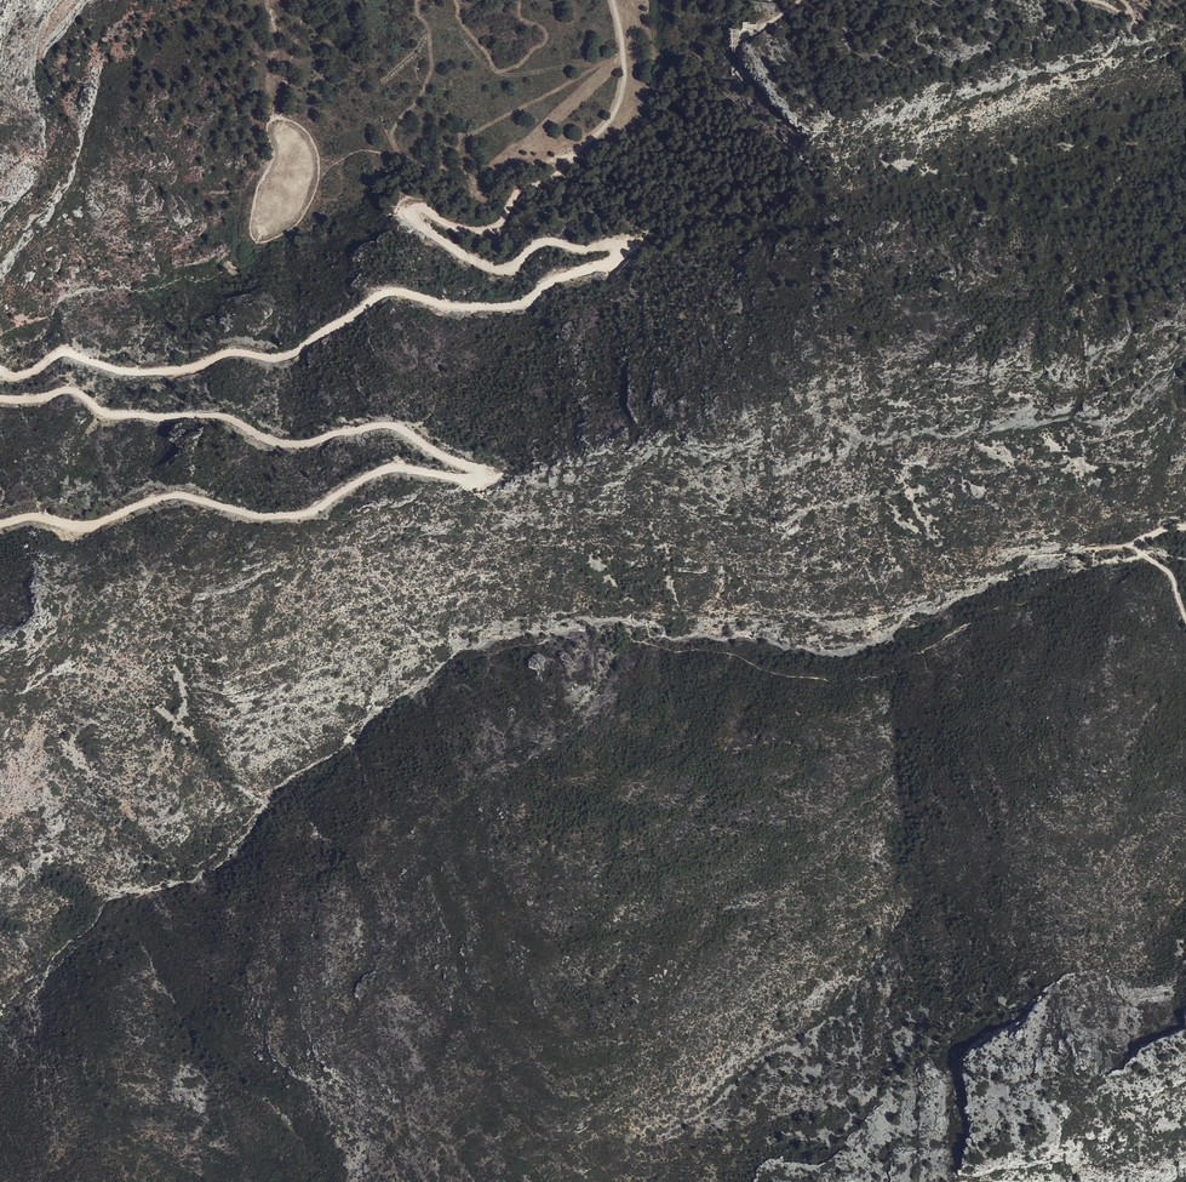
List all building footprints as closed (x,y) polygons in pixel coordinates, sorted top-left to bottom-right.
[(732,16),(727,16),(727,26),(721,27),(721,45),(733,44),(732,16)] [(751,78),(741,67),(735,73),(745,83),(751,78)]
